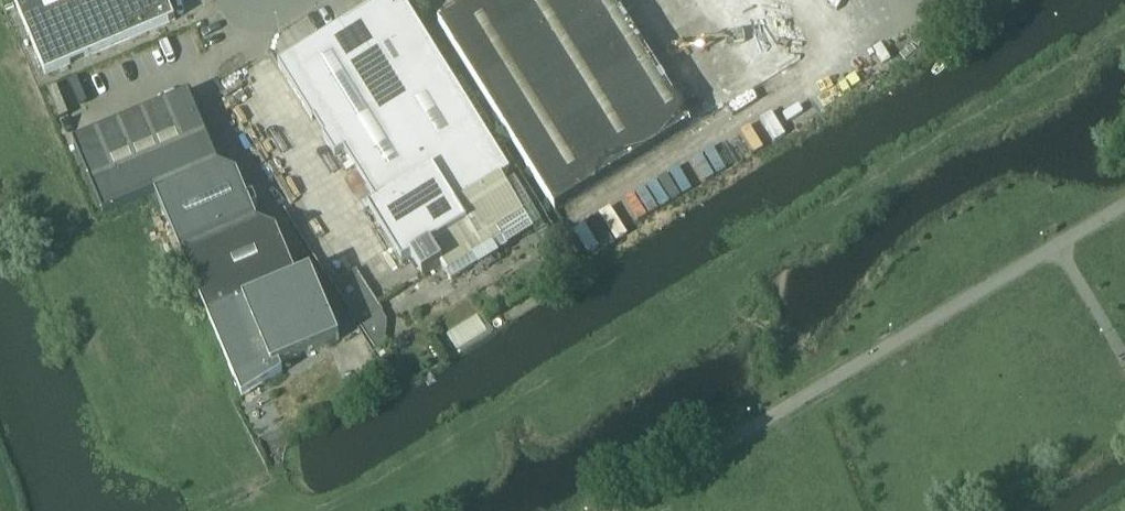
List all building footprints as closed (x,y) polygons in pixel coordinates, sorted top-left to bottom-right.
[(45,76),(175,21),(166,0),(13,0),(45,76)] [(278,66),(313,121),(317,119),(327,135),(323,137),(335,157),(344,151),(355,168),(464,100),(402,0),(384,0),(278,66)] [(450,11),(467,0),(443,0),(450,11)] [(481,20),(514,0),(469,0),(481,20)] [(481,20),(494,40),(538,13),(530,0),(514,0),(481,20)] [(538,13),(558,0),(530,0),(538,13)] [(538,13),(550,32),(594,5),(591,0),(558,0),(538,13)] [(594,5),(550,32),(562,52),(607,25),(594,5)] [(538,13),(494,40),(506,60),(550,32),(538,13)] [(607,25),(562,52),(575,72),(619,45),(607,25)] [(550,32),(506,60),(518,80),(562,52),(550,32)] [(619,45),(575,72),(587,92),(631,65),(619,45)] [(562,52),(518,80),(531,99),(575,72),(562,52)] [(631,65),(587,92),(599,112),(643,85),(631,65)] [(575,72),(531,99),(543,119),(587,92),(575,72)] [(643,85),(599,112),(613,134),(626,126),(651,111),(657,107),(656,105),(643,85)] [(587,92),(543,119),(555,139),(599,112),(587,92)] [(657,107),(651,111),(673,146),(698,130),(675,94),(656,105),(657,107)] [(103,216),(155,194),(219,167),(188,95),(73,144),(103,216)] [(355,168),(388,223),(498,155),(464,100),(355,168)] [(651,111),(626,126),(648,161),(673,146),(651,111)] [(599,112),(555,139),(568,160),(569,161),(576,157),(601,142),(613,134),(599,112)] [(613,134),(601,142),(622,177),(648,161),(626,126),(613,134)] [(601,142),(576,157),(597,192),(622,177),(601,142)] [(498,155),(388,223),(422,277),(444,264),(450,273),(470,261),(464,251),(470,247),(449,212),(501,179),(510,174),(498,155)] [(568,160),(550,171),(572,208),(597,192),(576,157),(569,161),(568,160)] [(155,194),(181,256),(258,223),(237,174),(219,167),(155,194)] [(523,214),(501,179),(449,212),(470,247),(464,251),(470,261),(529,224),(523,214)] [(181,256),(207,318),(297,280),(277,231),(258,223),(181,256)] [(297,280),(207,318),(242,400),(283,374),(280,366),(339,341),(317,288),(297,280)]
